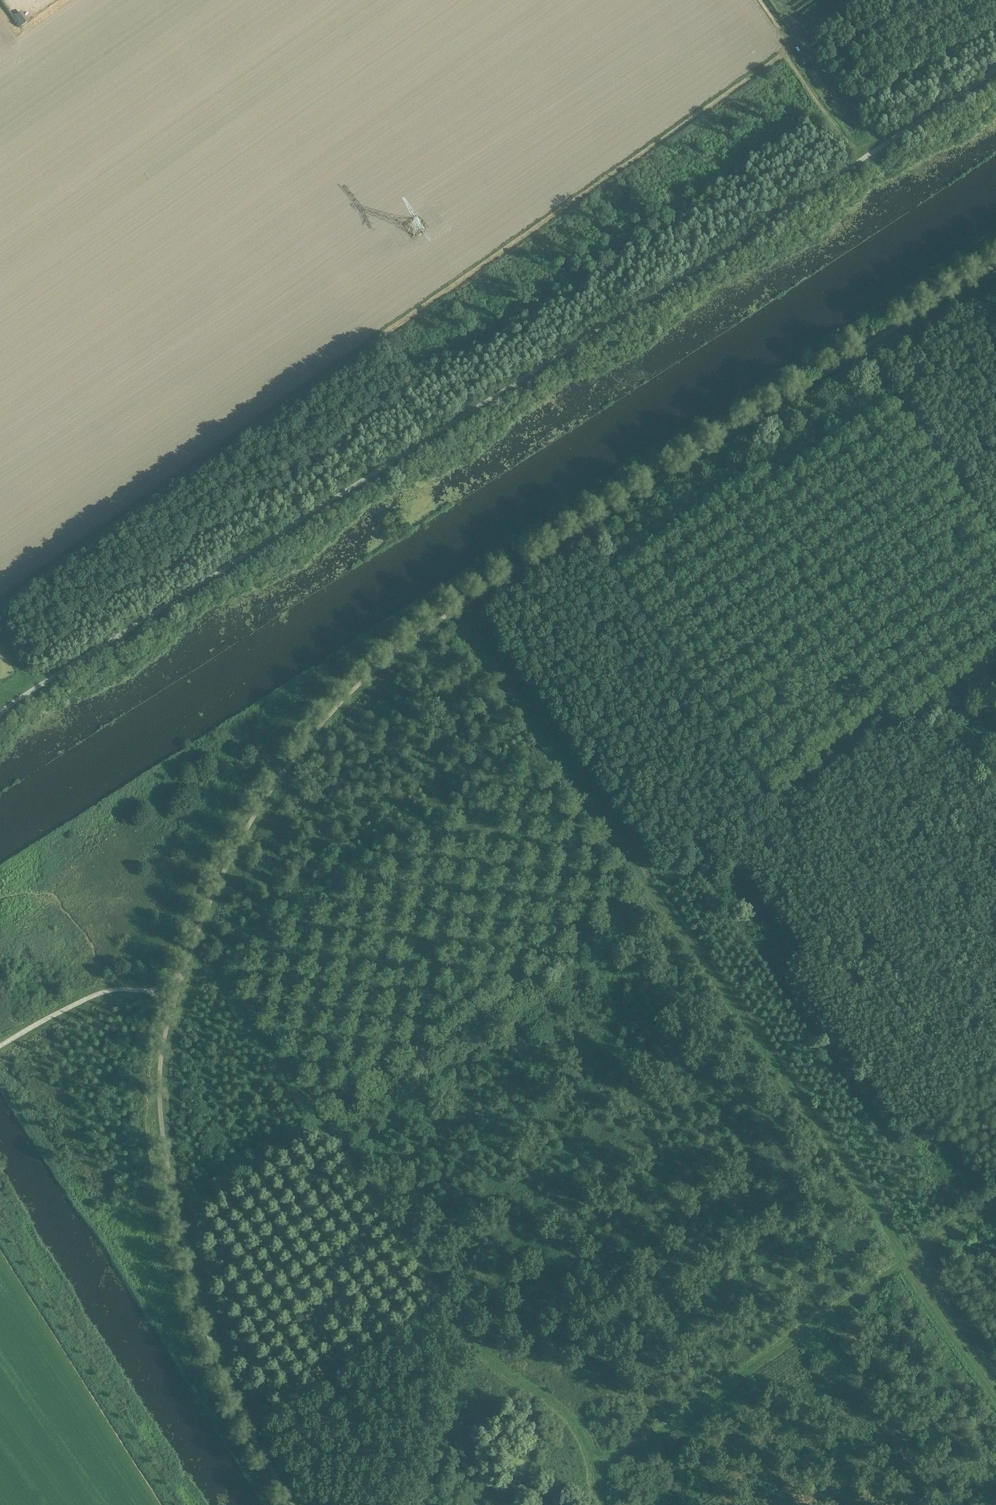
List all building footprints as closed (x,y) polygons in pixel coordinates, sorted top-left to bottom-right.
[(20,13),(16,16),(22,25),(27,22),(20,13)]
